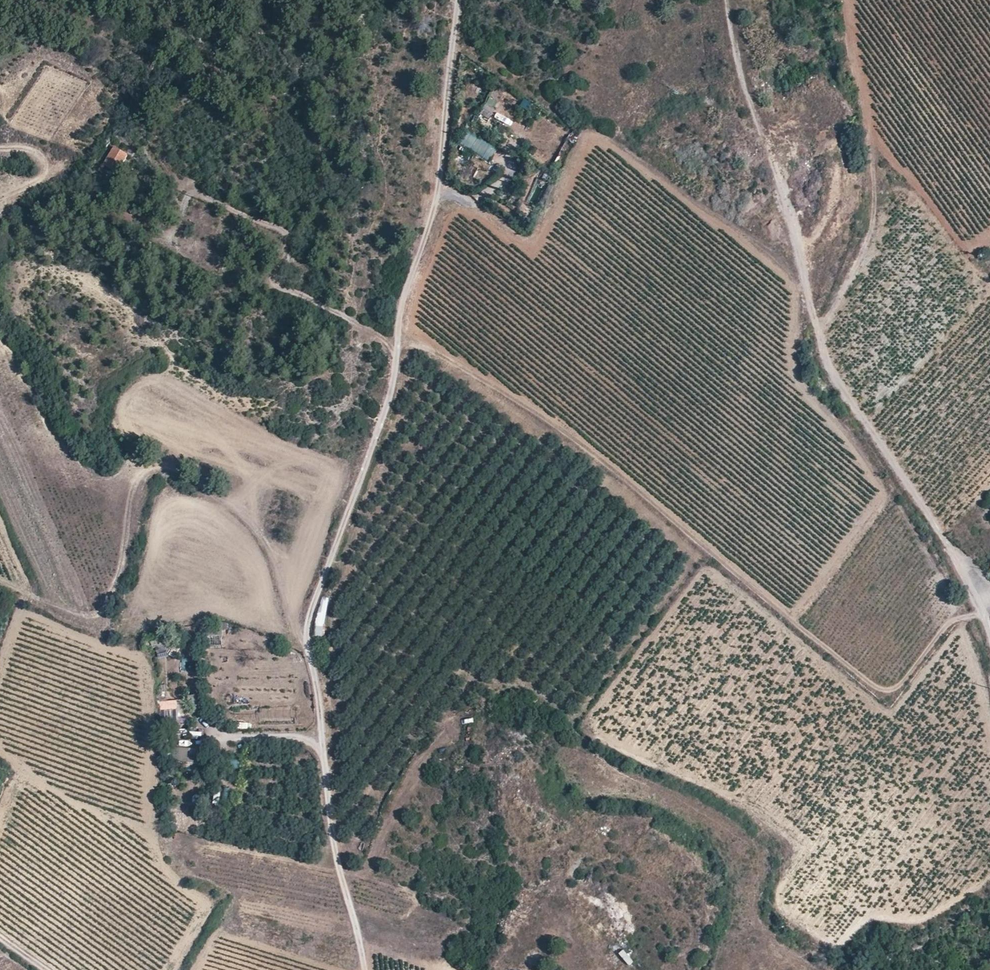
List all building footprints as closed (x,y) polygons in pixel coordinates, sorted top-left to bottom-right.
[(496,87),(487,104),(495,108),(498,102),(506,106),(511,96),(496,87)] [(509,127),(513,122),(498,113),(495,119),(509,127)] [(458,144),(491,159),(497,145),(464,130),(458,144)] [(127,156),(115,148),(105,164),(118,172),(127,156)] [(178,700),(160,701),(160,710),(178,709),(178,700)] [(179,748),(171,747),(170,759),(177,760),(179,748)] [(624,949),(619,953),(628,965),(633,961),(624,949)]
